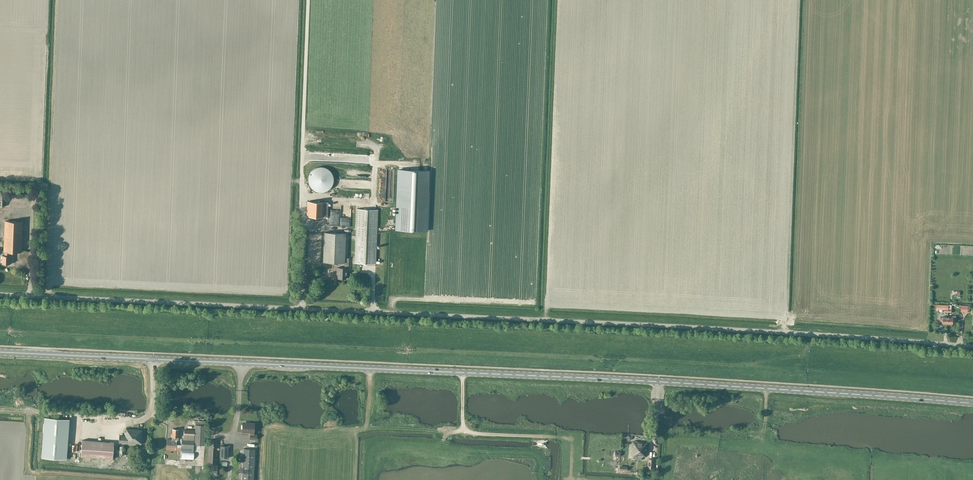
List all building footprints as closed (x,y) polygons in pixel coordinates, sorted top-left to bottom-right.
[(320,192),(321,192),(322,192),(323,192),(324,192),(325,191),(326,191),(327,190),(328,190),(329,189),(330,188),(331,187),(332,186),(332,185),(333,184),(333,183),(333,182),(333,181),(333,179),(333,178),(333,177),(333,176),(333,175),(332,174),(332,173),(331,172),(331,171),(330,171),(329,170),(328,169),(327,169),(326,168),(325,168),(324,167),(323,167),(322,167),(321,167),(320,167),(319,167),(318,167),(317,168),(316,168),(315,169),(314,169),(313,170),(312,171),(311,171),(311,172),(310,173),(310,174),(309,175),(309,176),(309,177),(309,178),(308,179),(309,181),(309,182),(309,183),(309,184),(310,185),(310,186),(311,187),(312,188),(313,189),(314,190),(315,190),(316,191),(317,191),(318,192),(319,192),(320,192)] [(398,230),(428,231),(430,170),(400,169),(398,226),(398,230)] [(356,183),(345,185),(346,194),(356,192),(355,187),(364,186),(364,183),(365,183),(364,180),(358,181),(359,185),(356,185),(356,183)] [(328,202),(307,201),(307,216),(327,217),(328,202)] [(357,209),(356,213),(355,263),(376,264),(378,209),(357,209)] [(22,253),(23,229),(23,221),(5,220),(3,252),(4,252),(4,255),(2,255),(2,264),(10,265),(10,256),(10,252),(22,253)] [(344,262),(345,258),(346,233),(324,232),(323,262),(344,262)] [(345,258),(344,262),(344,268),(337,268),(337,272),(338,272),(338,278),(346,279),(346,269),(348,269),(349,258),(345,258)] [(953,317),(948,316),(947,324),(948,324),(949,325),(951,325),(952,325),(952,324),(953,324),(953,322),(955,322),(955,319),(956,316),(953,316),(953,317)] [(44,417),(41,457),(66,459),(69,419),(44,417)] [(172,439),(167,439),(166,450),(176,451),(193,452),(194,444),(205,445),(206,425),(206,421),(195,420),(195,424),(195,430),(184,429),(183,441),(182,440),(182,445),(177,445),(177,441),(175,441),(176,440),(178,440),(179,429),(172,429),(172,434),(171,434),(171,436),(172,436),(172,439)] [(243,423),(242,432),(250,433),(250,439),(257,440),(257,435),(254,434),(255,423),(243,423)] [(119,435),(119,443),(123,443),(123,446),(118,446),(118,453),(126,454),(127,443),(141,444),(142,430),(126,429),(126,436),(119,435)] [(113,459),(114,442),(82,440),(81,456),(113,459)] [(208,465),(216,465),(217,440),(209,440),(208,465)] [(632,442),(632,456),(643,457),(643,456),(647,456),(648,443),(632,442)] [(228,458),(229,446),(220,446),(220,458),(228,458)] [(255,449),(243,448),(242,479),(254,479),(255,449)]
